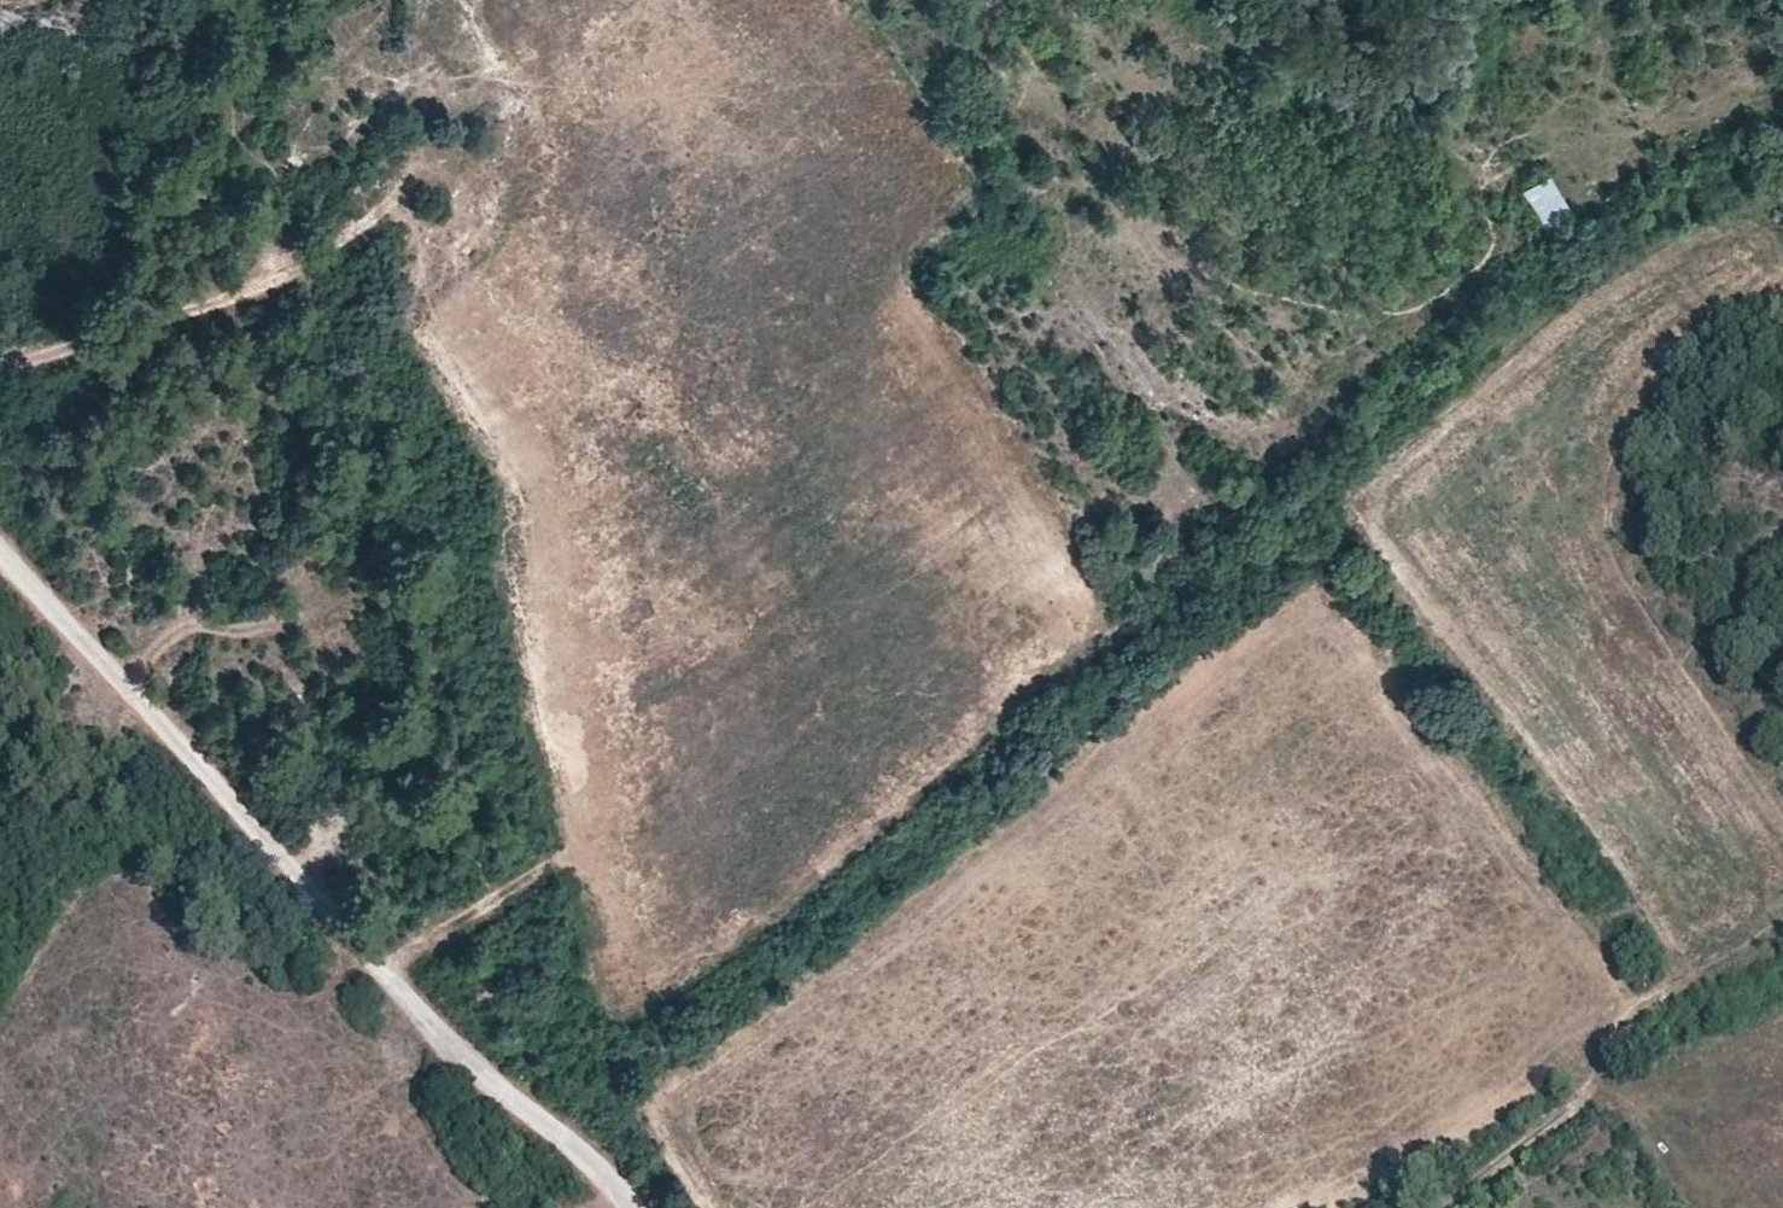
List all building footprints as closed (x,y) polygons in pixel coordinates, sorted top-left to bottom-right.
[(1550,174),(1521,187),(1538,225),(1567,213),(1550,174)]
